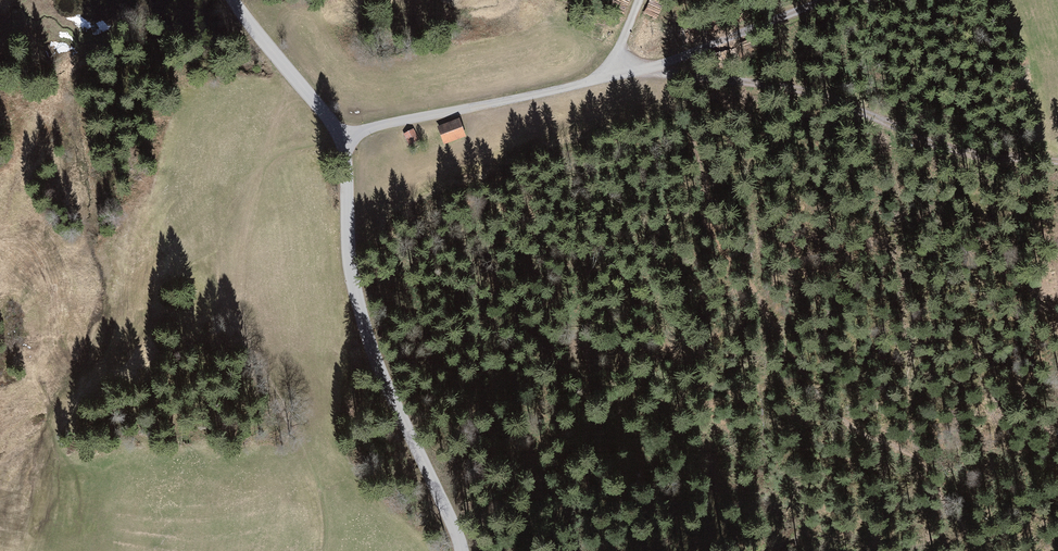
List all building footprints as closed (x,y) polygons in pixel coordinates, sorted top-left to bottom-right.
[(438,132),(444,151),(466,143),(461,125),(438,132)] [(415,134),(404,139),(408,149),(419,143),(415,134)]
